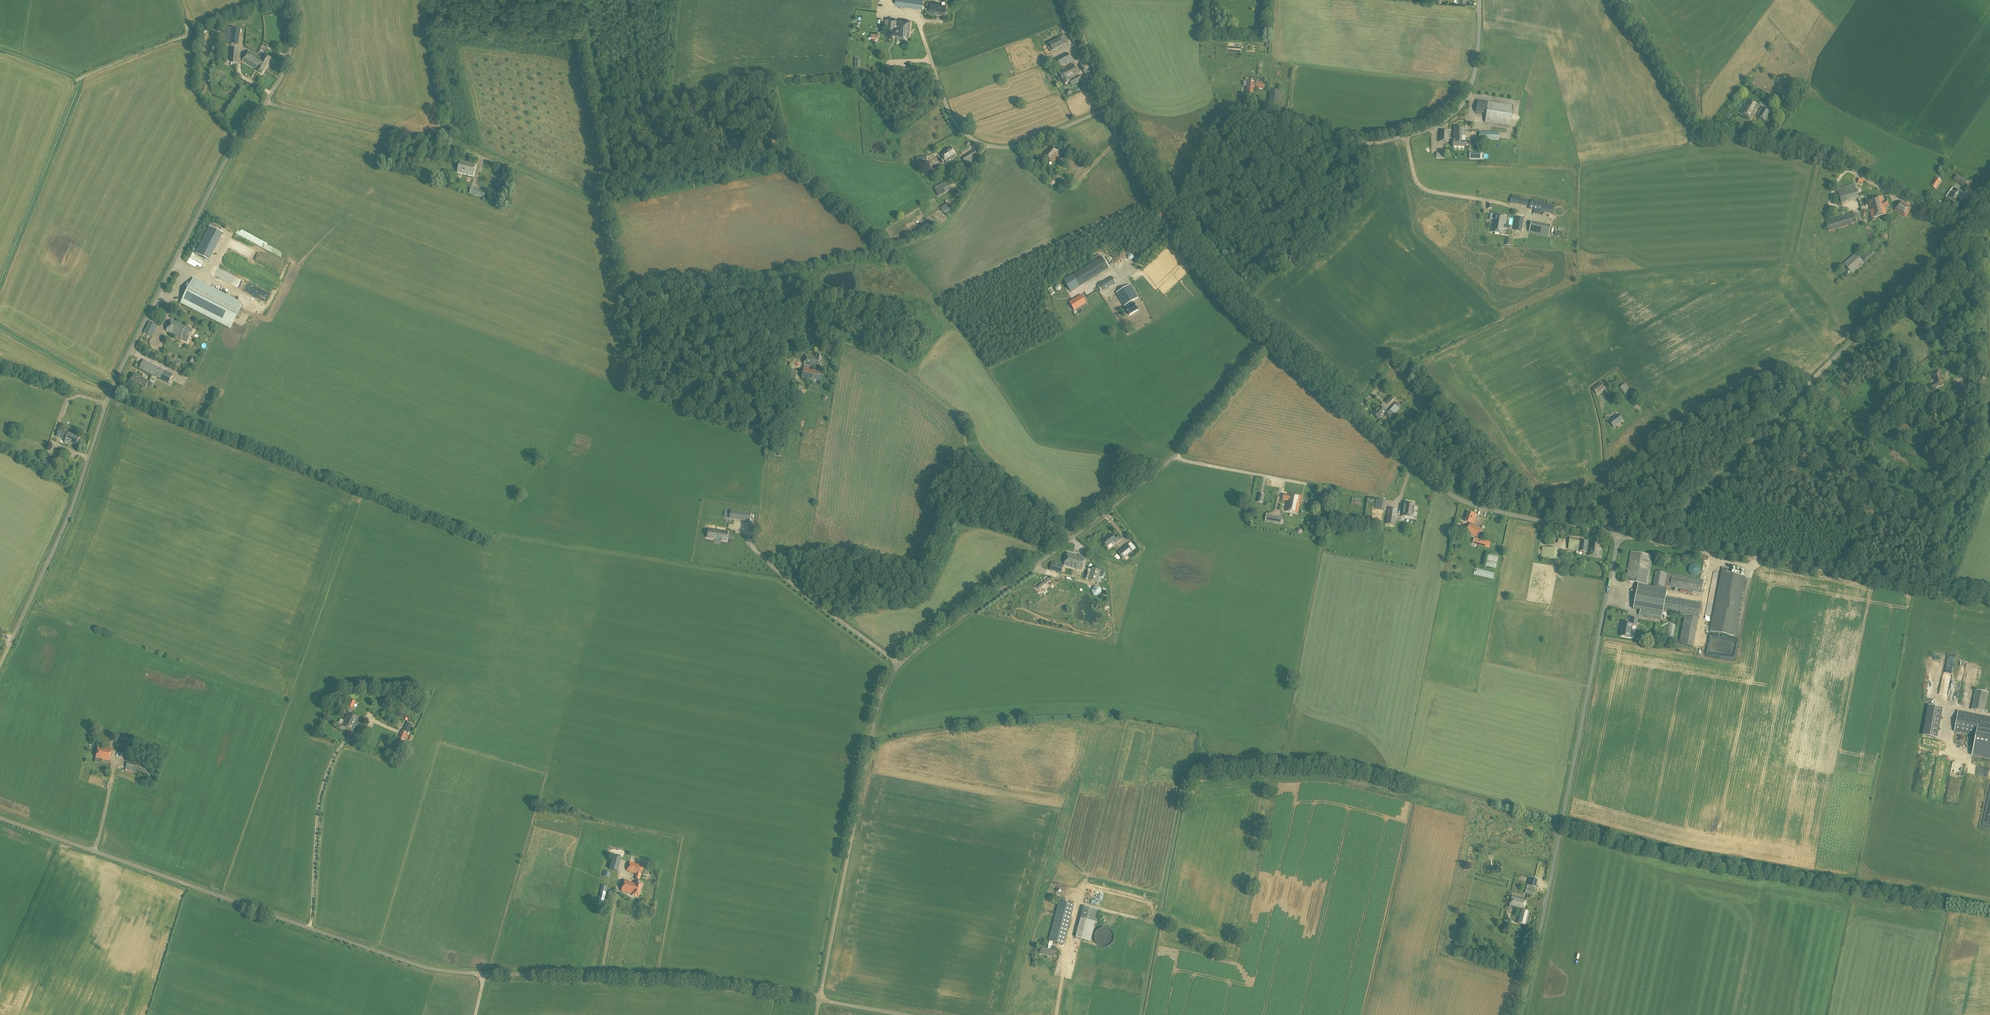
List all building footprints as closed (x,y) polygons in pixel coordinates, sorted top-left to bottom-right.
[(895,5),(922,9),(923,0),(895,0),(895,5)] [(945,13),(946,5),(930,3),(929,11),(945,13)] [(909,37),(910,22),(899,20),(898,28),(896,28),(895,36),(909,37)] [(1053,51),(1064,45),(1059,37),(1046,44),(1050,52),(1052,51),(1053,51)] [(237,58),(238,47),(231,47),(229,63),(235,63),(236,58),(237,58)] [(259,56),(249,50),(243,61),(258,70),(258,71),(262,73),(271,59),(261,53),(259,56)] [(1065,69),(1063,65),(1072,61),(1067,53),(1056,59),(1062,70),(1059,72),(1065,84),(1070,82),(1072,86),(1082,81),(1073,64),(1065,69)] [(1248,82),(1247,94),(1253,95),(1254,88),(1264,90),(1265,84),(1254,83),(1250,82),(1248,82)] [(1279,91),(1271,90),(1269,102),(1277,104),(1279,91)] [(1510,125),(1513,106),(1478,100),(1476,112),(1486,114),(1485,122),(1510,125)] [(1759,105),(1749,100),(1746,105),(1745,105),(1741,113),(1752,119),(1756,111),(1759,105)] [(1766,122),(1772,112),(1762,107),(1757,117),(1766,122)] [(1498,140),(1498,132),(1478,131),(1478,125),(1471,124),(1471,131),(1474,131),(1473,139),(1498,140)] [(1462,139),(1465,139),(1465,128),(1454,127),(1453,138),(1462,139)] [(1449,142),(1449,130),(1439,130),(1439,142),(1449,142)] [(1465,147),(1465,139),(1462,139),(1453,138),(1453,147),(1465,147)] [(1060,154),(1052,147),(1050,146),(1043,155),(1052,163),(1060,154)] [(946,163),(957,157),(951,147),(940,153),(946,163)] [(965,163),(977,156),(974,151),(962,158),(965,163)] [(1080,165),(1084,161),(1074,153),(1071,157),(1080,165)] [(916,158),(917,165),(927,163),(926,156),(916,158)] [(1069,159),(1067,161),(1077,169),(1079,167),(1069,159)] [(473,176),(476,165),(460,161),(457,172),(473,176)] [(1068,169),(1065,167),(1060,163),(1056,167),(1062,171),(1063,170),(1063,169),(1066,172),(1068,169)] [(1936,177),(1933,183),(1937,186),(1941,181),(1936,177)] [(938,196),(952,189),(948,180),(934,187),(938,196)] [(1856,184),(1838,189),(1842,203),(1860,198),(1856,184)] [(483,198),(485,191),(471,187),(469,194),(483,198)] [(1963,194),(1954,188),(1952,192),(1951,192),(1948,197),(1957,204),(1961,198),(1963,194)] [(1888,201),(1883,202),(1881,196),(1868,200),(1871,210),(1870,210),(1872,218),(1887,214),(1885,207),(1889,206),(1888,201)] [(1527,206),(1528,200),(1511,197),(1510,203),(1527,206)] [(1553,214),(1554,205),(1530,200),(1528,209),(1534,210),(1533,214),(1540,215),(1541,212),(1553,214)] [(1905,217),(1911,208),(1902,201),(1895,210),(1905,217)] [(945,215),(953,209),(949,204),(941,210),(945,215)] [(1829,232),(1857,223),(1854,213),(1853,212),(1851,212),(1852,214),(1826,222),(1829,232)] [(1504,225),(1505,223),(1506,223),(1507,217),(1494,215),(1493,222),(1501,223),(1501,224),(1504,225)] [(1522,231),(1524,218),(1516,217),(1514,230),(1522,231)] [(1508,225),(1504,225),(1501,224),(1501,223),(1493,222),(1491,232),(1503,234),(1504,228),(1507,228),(1508,225)] [(1549,236),(1551,226),(1531,222),(1529,232),(1549,236)] [(211,259),(223,230),(209,224),(197,253),(211,259)] [(1865,263),(1874,255),(1869,249),(1861,256),(1862,257),(1861,258),(1865,263)] [(1852,274),(1864,263),(1856,253),(1844,264),(1852,274)] [(1079,286),(1109,268),(1102,257),(1072,275),(1079,286)] [(1139,267),(1134,273),(1139,277),(1144,272),(1139,267)] [(224,279),(227,273),(219,269),(216,275),(224,279)] [(1101,292),(1116,283),(1112,277),(1098,286),(1101,292)] [(230,329),(243,303),(193,278),(180,303),(230,329)] [(1128,287),(1116,293),(1117,294),(1124,306),(1126,305),(1128,307),(1125,309),(1129,315),(1138,310),(1134,303),(1132,305),(1131,302),(1135,299),(1138,297),(1131,285),(1128,287)] [(1082,295),(1069,303),(1074,311),(1087,303),(1082,295)] [(186,327),(172,320),(167,331),(181,339),(187,342),(193,330),(186,327)] [(153,336),(157,326),(149,322),(144,332),(153,336)] [(254,339),(259,328),(251,324),(246,335),(254,339)] [(817,354),(815,354),(814,356),(806,355),(804,365),(816,367),(815,371),(803,369),(802,378),(821,381),(822,373),(817,372),(818,368),(820,368),(822,356),(822,355),(817,354)] [(168,382),(172,374),(144,360),(139,368),(168,382)] [(1931,388),(1943,384),(1940,376),(1941,376),(1939,372),(1933,374),(1936,383),(1930,385),(1931,388)] [(145,388),(148,382),(145,380),(145,379),(134,374),(131,380),(140,385),(145,388)] [(800,400),(803,385),(793,383),(792,388),(794,388),(792,399),(800,400)] [(1963,392),(1967,387),(1961,383),(1958,389),(1963,392)] [(1627,397),(1632,393),(1624,384),(1620,388),(1627,397)] [(1955,401),(1961,392),(1954,387),(1948,396),(1955,401)] [(1388,404),(1394,398),(1391,395),(1385,401),(1388,404)] [(1390,419),(1399,409),(1398,407),(1400,405),(1397,402),(1385,415),(1390,419)] [(1379,419),(1386,411),(1380,406),(1373,414),(1373,415),(1373,416),(1374,417),(1375,416),(1379,419)] [(1615,428),(1623,421),(1618,415),(1610,421),(1615,428)] [(68,433),(59,430),(57,436),(66,439),(65,442),(69,443),(69,442),(77,445),(80,437),(68,433)] [(49,465),(53,456),(47,454),(46,457),(44,456),(42,463),(49,465)] [(1301,497),(1284,494),(1283,500),(1288,501),(1286,511),(1297,513),(1299,503),(1300,503),(1301,497)] [(1384,510),(1386,500),(1376,498),(1375,509),(1384,510)] [(1413,518),(1415,505),(1405,503),(1403,516),(1413,518)] [(1395,525),(1398,509),(1388,508),(1386,523),(1395,525)] [(741,520),(741,519),(742,512),(731,510),(730,513),(734,514),(733,519),(741,520)] [(1473,524),(1477,515),(1469,512),(1465,521),(1470,523),(1469,525),(1466,533),(1479,538),(1482,530),(1473,526),(1473,524)] [(1281,525),(1282,518),(1266,515),(1265,522),(1281,525)] [(728,531),(708,529),(707,538),(715,539),(715,537),(721,538),(721,540),(727,541),(728,531)] [(1106,538),(1103,541),(1107,547),(1108,546),(1109,548),(1116,543),(1120,540),(1117,536),(1114,537),(1112,535),(1107,539),(1106,538)] [(1400,542),(1412,546),(1414,538),(1402,535),(1400,542)] [(1481,540),(1474,538),(1473,544),(1489,548),(1491,542),(1481,539),(1481,540)] [(1578,550),(1580,540),(1570,538),(1568,549),(1578,550)] [(1587,552),(1589,541),(1582,540),(1580,551),(1587,552)] [(1601,557),(1602,550),(1601,550),(1602,543),(1591,542),(1590,551),(1589,551),(1588,556),(1601,557)] [(1123,559),(1133,551),(1128,544),(1118,552),(1123,559)] [(1557,559),(1559,549),(1543,547),(1542,557),(1557,559)] [(1648,585),(1652,556),(1631,552),(1626,582),(1648,585)] [(1079,556),(1068,553),(1064,565),(1069,567),(1068,572),(1071,572),(1072,567),(1083,570),(1086,557),(1079,555),(1079,556)] [(1708,559),(1706,579),(1712,580),(1714,569),(1716,570),(1716,566),(1714,566),(1715,560),(1708,559)] [(1061,573),(1063,565),(1052,562),(1050,570),(1061,573)] [(1691,568),(1694,576),(1702,572),(1698,565),(1691,568)] [(772,574),(774,572),(768,566),(766,569),(772,574)] [(1097,582),(1101,570),(1092,568),(1089,580),(1097,582)] [(1732,570),(1722,568),(1722,569),(1710,631),(1734,636),(1746,576),(1731,574),(1732,570)] [(1701,593),(1704,581),(1655,571),(1652,587),(1638,584),(1634,609),(1641,610),(1640,616),(1662,620),(1663,612),(1699,619),(1702,603),(1666,596),(1668,590),(1664,589),(1665,587),(1670,588),(1670,587),(1691,591),(1691,593),(1699,594),(1699,593),(1701,593)] [(1629,625),(1621,623),(1620,632),(1622,633),(1620,639),(1628,640),(1629,638),(1632,639),(1633,634),(1630,633),(1631,626),(1636,627),(1638,620),(1630,619),(1629,625)] [(1985,712),(1989,693),(1975,690),(1971,709),(1985,712)] [(1942,713),(1942,704),(1928,704),(1926,734),(1939,735),(1940,713),(1942,713)] [(1976,736),(1972,756),(1989,759),(1989,717),(1958,711),(1954,732),(1976,736)] [(352,731),(359,718),(349,713),(342,726),(352,731)] [(408,734),(412,724),(407,722),(402,731),(396,743),(402,745),(402,744),(405,745),(409,734),(408,734)] [(110,761),(112,750),(98,747),(96,758),(110,761)] [(149,777),(153,765),(129,758),(125,770),(149,777)] [(629,862),(627,871),(636,874),(634,878),(639,880),(643,866),(629,862)] [(602,885),(598,903),(603,904),(610,872),(604,871),(600,885),(602,885)] [(1536,888),(1538,879),(1529,877),(1527,886),(1536,888)] [(625,880),(621,891),(633,894),(632,895),(639,897),(642,883),(636,882),(636,883),(625,880)] [(1534,895),(1536,888),(1527,886),(1525,893),(1534,895)] [(1525,926),(1529,913),(1523,911),(1525,900),(1515,897),(1515,896),(1511,895),(1508,907),(1519,910),(1515,923),(1525,926)] [(1064,945),(1074,905),(1059,901),(1048,941),(1050,941),(1048,947),(1043,945),(1041,954),(1049,956),(1049,955),(1055,957),(1057,949),(1051,947),(1053,942),(1064,945)] [(1090,941),(1098,910),(1084,906),(1076,937),(1090,941)] [(1104,947),(1106,947),(1107,947),(1109,946),(1110,945),(1111,944),(1112,943),(1113,941),(1114,940),(1114,938),(1114,936),(1114,935),(1113,933),(1112,932),(1111,930),(1110,929),(1108,928),(1107,928),(1105,928),(1104,927),(1102,928),(1100,928),(1099,929),(1098,930),(1097,931),(1096,933),(1095,934),(1095,936),(1094,937),(1095,939),(1095,941),(1096,942),(1097,943),(1098,945),(1099,946),(1101,946),(1102,947),(1104,947)]
